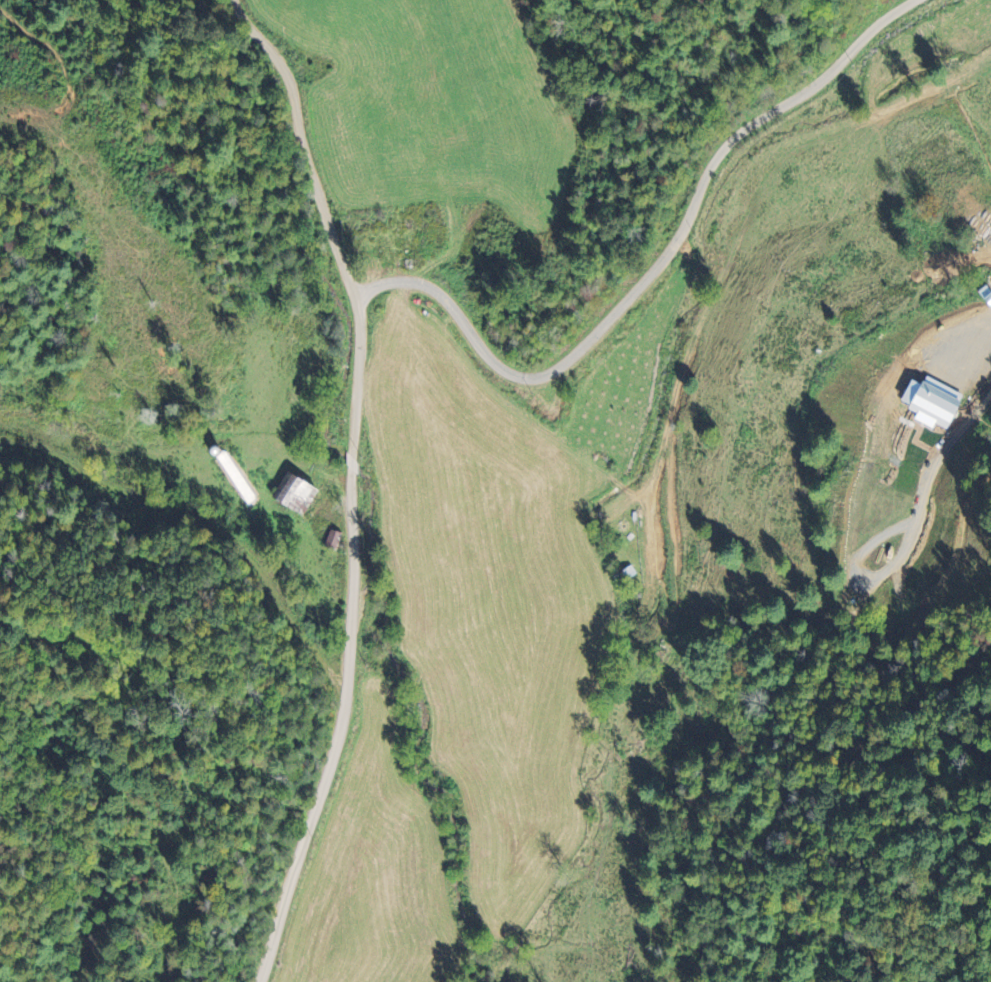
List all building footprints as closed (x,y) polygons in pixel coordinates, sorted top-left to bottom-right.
[(961,394),(924,376),(919,385),(908,380),(897,403),(915,412),(911,420),(931,429),(933,423),(945,429),(961,394)] [(315,491),(285,473),(269,499),(298,517),(315,491)]
